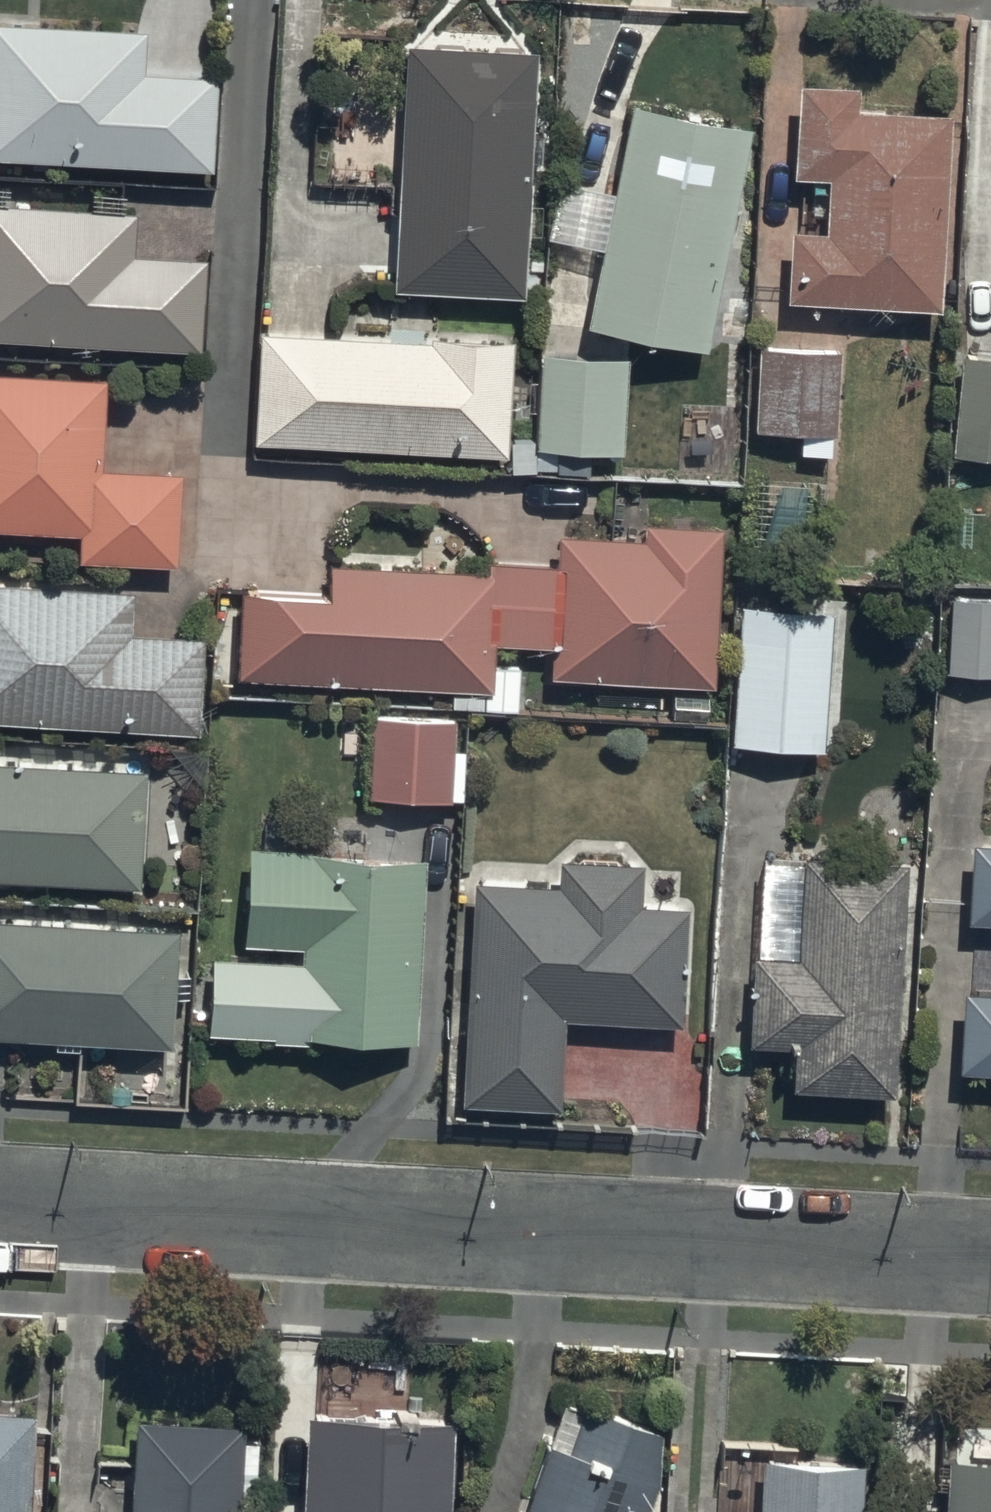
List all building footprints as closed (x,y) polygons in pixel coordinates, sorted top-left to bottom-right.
[(0,10),(0,148),(207,162),(214,64),(136,59),(139,20),(0,10)] [(529,40),(400,31),(388,277),(518,283),(529,40)] [(627,91),(581,312),(696,336),(743,116),(627,91)] [(936,295),(946,99),(792,92),(782,288),(936,295)] [(0,191),(0,326),(196,335),(200,245),(128,242),(130,196),(0,191)] [(254,318),(248,430),(503,444),(509,332),(254,318)] [(832,430),(834,346),(756,344),(754,429),(832,430)] [(626,351),(541,347),(535,445),(621,449),(626,351)] [(960,348),(950,441),(990,446),(990,352),(960,348)] [(0,362),(0,514),(72,518),(70,548),(170,554),(175,462),(98,458),(104,368),(0,362)] [(233,558),(228,665),(704,687),(712,521),(557,514),(555,574),(233,558)] [(0,572),(0,708),(187,719),(193,626),(128,622),(130,581),(0,572)] [(949,591),(943,668),(990,672),(990,594),(949,591)] [(826,604),(735,600),(729,741),(821,744),(826,604)] [(455,713),(368,710),(365,792),(462,795),(464,749),(454,748),(455,713)] [(132,877),(138,761),(0,754),(0,870),(132,877)] [(968,837),(964,910),(990,912),(990,838),(968,837)] [(223,1031),(405,1041),(415,850),(234,840),(223,1031)] [(783,1074),(888,1080),(901,849),(800,843),(794,947),(746,945),(741,1028),(786,1031),(783,1074)] [(471,865),(456,1091),(554,1102),(560,1012),(674,1019),(683,878),(471,865)] [(165,1036),(174,919),(0,907),(0,1024),(165,1036)] [(955,1058),(990,1060),(990,986),(959,984),(955,1058)] [(668,1426),(558,1383),(507,1511),(635,1511),(668,1426)] [(318,1398),(315,1511),(447,1511),(450,1401),(318,1398)] [(240,1411),(134,1399),(120,1511),(235,1511),(240,1411)] [(0,1402),(0,1511),(22,1511),(26,1403),(0,1402)] [(940,1431),(936,1511),(990,1511),(990,1434),(940,1431)] [(858,1446),(757,1449),(754,1511),(854,1511),(858,1446)]
